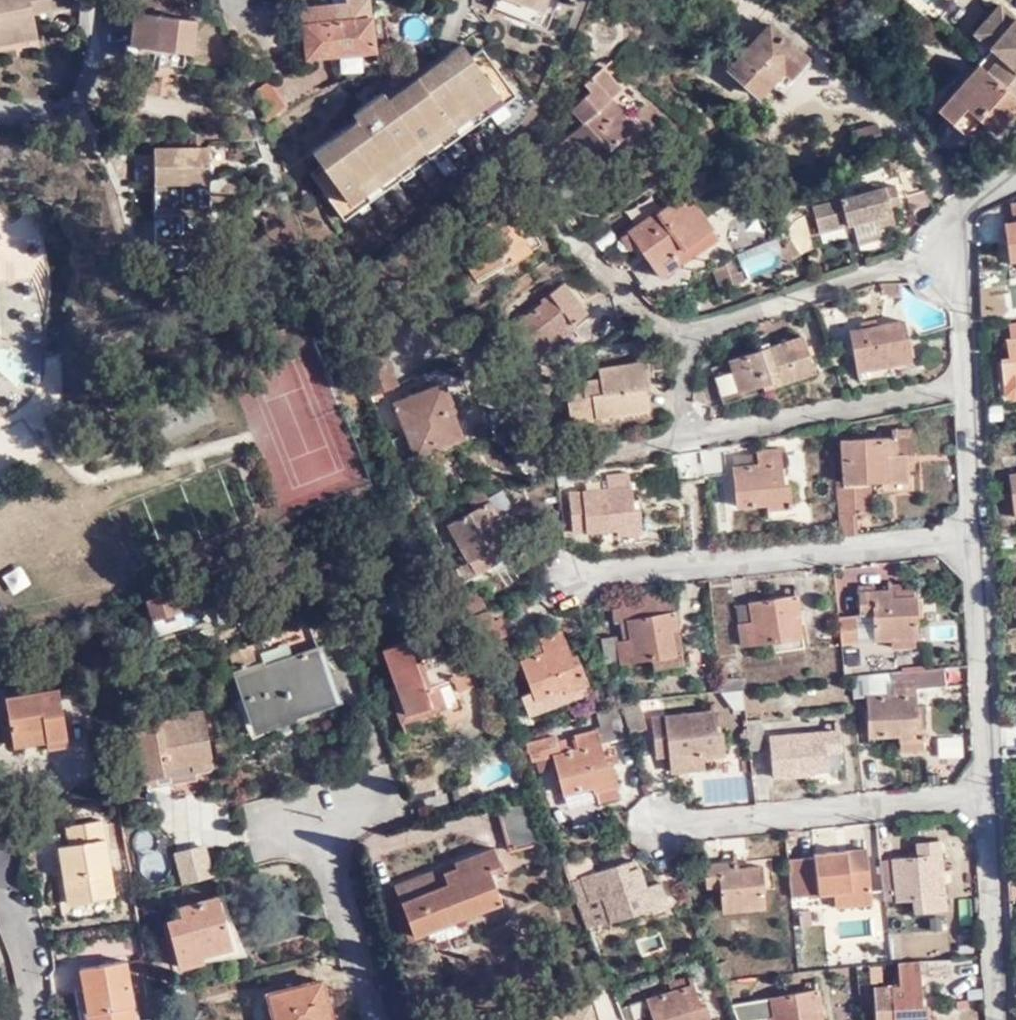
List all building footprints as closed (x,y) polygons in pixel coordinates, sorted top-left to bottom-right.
[(37,39),(32,11),(68,4),(67,0),(0,0),(0,46),(37,39)] [(299,5),(303,54),(371,49),(368,0),(343,0),(343,2),(299,5)] [(488,7),(539,28),(545,16),(535,12),(540,0),(490,0),(488,7)] [(551,0),(540,0),(535,12),(545,16),(551,0)] [(1015,94),(1015,22),(1010,18),(1013,14),(1004,4),(978,33),(996,50),(1004,57),(991,72),(1015,94)] [(191,21),(131,14),(128,44),(188,51),(203,53),(207,26),(191,24),(191,21)] [(769,24),(729,67),(758,94),(783,67),(790,73),(805,57),(769,24)] [(357,126),(312,157),(317,164),(305,172),(339,218),(351,209),(345,201),(492,96),(498,103),(511,94),(478,47),(466,56),(457,44),(441,56),(446,62),(387,104),(382,97),(378,92),(348,114),(351,120),(357,126)] [(984,66),(991,72),(1004,57),(996,50),(983,65),(984,66)] [(441,56),(382,97),(387,104),(446,62),(441,56)] [(584,118),(551,147),(563,160),(574,150),(588,165),(627,132),(602,103),(620,86),(600,65),(586,78),(592,86),(571,103),(584,118)] [(991,72),(984,66),(943,112),(967,133),(981,119),(997,133),(1015,110),(1015,94),(991,72)] [(265,78),(252,88),(263,120),(281,102),(265,78)] [(351,209),(498,103),(492,96),(345,201),(351,209)] [(308,152),(312,157),(357,126),(351,120),(308,152)] [(878,121),(853,127),(856,143),(882,137),(878,121)] [(209,149),(154,150),(156,249),(211,248),(209,149)] [(923,188),(910,165),(898,169),(905,194),(923,188)] [(853,229),(875,224),(890,219),(887,207),(899,203),(893,183),(812,205),(818,230),(845,223),(851,222),(853,229)] [(672,257),(710,233),(684,194),(617,237),(625,250),(634,244),(655,278),(676,263),(672,257)] [(504,206),(496,212),(501,220),(509,215),(504,206)] [(501,220),(496,212),(453,241),(473,275),(504,255),(508,261),(530,246),(509,215),(501,220)] [(1013,221),(1004,222),(1010,257),(1015,257),(1015,221),(1013,221)] [(847,231),(853,229),(851,222),(845,223),(847,231)] [(878,235),(875,224),(853,229),(857,241),(878,235)] [(609,229),(592,242),(601,253),(618,240),(609,229)] [(714,239),(710,233),(672,257),(676,263),(714,239)] [(791,235),(778,242),(789,260),(801,252),(791,235)] [(740,283),(732,259),(713,271),(719,290),(740,283)] [(533,337),(542,348),(584,313),(561,284),(540,302),(542,304),(513,328),(526,343),(533,337)] [(856,368),(890,362),(910,359),(902,318),(849,328),(856,368)] [(799,336),(728,359),(738,388),(761,381),(762,384),(811,368),(799,336)] [(532,357),(542,348),(533,337),(526,343),(523,345),(532,357)] [(380,344),(353,355),(359,369),(386,359),(380,344)] [(1014,355),(1000,357),(1004,385),(1015,383),(1015,355),(1014,355)] [(392,372),(386,359),(359,369),(364,383),(392,372)] [(591,405),(593,417),(647,407),(644,386),(649,386),(646,361),(601,368),(602,378),(581,381),(582,389),(567,392),(569,409),(591,405)] [(892,377),(890,362),(856,368),(858,383),(892,377)] [(392,372),(364,383),(370,398),(397,386),(392,372)] [(440,386),(395,405),(415,458),(462,439),(440,386)] [(593,417),(591,405),(569,409),(571,421),(593,417)] [(906,480),(906,469),(905,454),(913,453),(911,428),(893,430),(893,437),(840,441),(842,481),(835,481),(838,515),(855,514),(853,480),(865,479),(884,478),(884,481),(906,480)] [(724,445),(701,449),(703,466),(703,477),(726,474),(724,445)] [(701,449),(674,454),(677,484),(703,481),(703,477),(703,466),(701,449)] [(767,508),(790,506),(788,484),(782,484),(779,449),(757,451),(758,465),(733,466),(737,505),(766,503),(767,508)] [(905,454),(906,469),(914,468),(913,453),(905,454)] [(617,534),(640,532),(638,509),(633,509),(629,472),(606,474),(608,489),(570,493),(573,531),(617,528),(617,534)] [(865,485),(865,479),(853,480),(855,514),(871,512),(870,485),(865,485)] [(464,498),(471,511),(488,501),(481,489),(464,498)] [(488,501),(471,511),(447,526),(469,562),(503,542),(491,520),(496,517),(488,501)] [(792,516),(790,506),(767,508),(768,518),(792,516)] [(855,534),(855,514),(838,515),(840,536),(855,534)] [(640,541),(640,532),(617,534),(618,544),(640,541)] [(999,538),(1000,549),(1013,548),(1011,537),(999,538)] [(510,538),(503,542),(469,562),(476,574),(516,550),(510,538)] [(20,559),(1,570),(12,588),(31,577),(20,559)] [(875,613),(876,629),(877,641),(903,639),(903,645),(918,644),(916,620),(918,620),(916,596),(890,598),(889,591),(887,590),(886,582),(862,584),(862,591),(860,592),(862,614),(866,615),(875,613)] [(152,619),(158,636),(186,627),(181,610),(198,604),(192,584),(175,589),(173,585),(143,595),(152,619)] [(889,591),(890,598),(916,596),(916,588),(889,591)] [(621,622),(623,640),(630,640),(627,620),(674,612),(670,592),(639,597),(640,600),(616,603),(616,606),(613,606),(615,622),(621,622)] [(752,622),(740,623),(742,644),(771,640),(772,642),(794,639),(792,614),(798,613),(797,596),(750,600),(752,622)] [(738,602),(740,623),(752,622),(750,600),(738,602)] [(472,619),(476,630),(495,623),(490,612),(472,619)] [(676,628),(674,612),(627,620),(630,640),(623,640),(619,641),(618,636),(602,637),(605,663),(627,661),(650,657),(653,658),(654,670),(684,665),(683,652),(673,653),(670,630),(676,628)] [(867,630),(876,629),(875,613),(866,615),(867,630)] [(854,617),(837,619),(840,644),(857,642),(854,617)] [(495,623),(476,630),(490,664),(509,656),(502,639),(508,636),(502,621),(495,623)] [(680,628),(676,628),(670,630),(673,653),(683,652),(684,652),(680,628)] [(544,653),(527,659),(521,662),(535,698),(563,687),(565,691),(587,682),(578,661),(572,663),(559,632),(539,640),(540,642),(544,653)] [(407,639),(383,648),(395,687),(389,688),(400,721),(438,709),(433,694),(453,687),(456,693),(471,688),(462,660),(446,665),(442,652),(415,661),(407,639)] [(523,648),(527,659),(544,653),(540,642),(523,648)] [(227,649),(235,672),(255,665),(248,645),(227,649)] [(255,665),(235,672),(253,724),(329,698),(320,672),(327,670),(320,649),(256,668),(255,665)] [(945,685),(944,666),(913,670),(914,688),(945,685)] [(914,688),(913,670),(892,673),(894,693),(868,696),(871,734),(899,733),(900,739),(925,738),(923,714),(916,716),(915,708),(914,688)] [(854,696),(868,696),(894,693),(892,673),(852,677),(854,696)] [(58,689),(4,699),(13,747),(44,741),(45,749),(68,744),(58,689)] [(644,729),(637,701),(620,703),(628,733),(644,729)] [(599,728),(561,738),(565,752),(558,754),(568,791),(598,785),(601,801),(622,796),(615,761),(610,762),(604,741),(626,735),(614,704),(595,711),(599,728)] [(923,706),(915,708),(916,716),(923,714),(923,706)] [(192,762),(193,767),(214,763),(203,709),(152,717),(153,726),(136,729),(141,761),(136,761),(133,763),(132,765),(131,766),(131,768),(131,770),(131,771),(131,773),(132,775),(132,776),(133,777),(135,779),(138,780),(150,779),(149,773),(171,770),(171,765),(192,762)] [(653,718),(657,759),(670,757),(671,773),(705,769),(703,759),(724,756),(721,732),(716,732),(714,712),(653,718)] [(762,721),(747,722),(749,750),(765,749),(762,721)] [(839,729),(772,736),(775,777),(806,774),(806,770),(842,766),(839,729)] [(964,749),(962,731),(936,733),(937,751),(964,749)] [(535,759),(558,754),(565,752),(561,738),(531,746),(535,759)] [(925,749),(925,738),(900,739),(900,750),(925,749)] [(194,772),(193,767),(192,762),(171,765),(171,770),(149,773),(150,779),(152,786),(194,779),(194,772)] [(215,769),(214,763),(193,767),(194,772),(215,769)] [(705,800),(755,797),(753,774),(704,777),(705,800)] [(527,802),(498,811),(510,852),(539,842),(527,802)] [(113,893),(101,819),(65,826),(69,843),(59,845),(66,901),(113,893)] [(206,838),(173,844),(180,880),(213,874),(206,838)] [(918,857),(880,860),(885,900),(912,898),(913,900),(937,898),(936,873),(942,872),(940,841),(918,843),(918,857)] [(813,856),(787,859),(790,896),(833,892),(834,907),(871,903),(867,847),(813,852),(813,856)] [(493,848),(395,886),(401,903),(413,938),(459,921),(457,916),(499,901),(487,871),(500,866),(493,848)] [(595,875),(588,858),(565,866),(584,918),(595,913),(598,914),(624,903),(629,916),(649,908),(651,914),(670,908),(661,883),(646,888),(635,859),(595,875)] [(736,862),(705,865),(707,889),(719,888),(721,913),(764,909),(763,891),(764,891),(762,867),(736,869),(736,862)] [(216,898),(178,906),(180,915),(166,919),(177,965),(200,960),(197,952),(229,945),(216,898)] [(808,910),(798,911),(799,925),(809,924),(808,910)] [(78,965),(82,988),(80,988),(85,1019),(133,1019),(123,957),(78,965)] [(728,960),(713,965),(719,980),(733,975),(728,960)] [(897,967),(898,991),(872,993),(874,1019),(928,1019),(928,1010),(921,1011),(920,981),(951,979),(950,963),(897,967)] [(62,990),(78,989),(77,965),(60,966),(62,990)] [(266,992),(273,1019),(330,1019),(320,979),(266,992)] [(648,1001),(653,1016),(643,1019),(689,1019),(709,1013),(705,1002),(699,1004),(691,984),(648,1001)] [(771,998),(772,1018),(760,1019),(814,1019),(813,1009),(819,1008),(816,992),(771,998)] [(592,999),(516,1019),(598,1019),(592,999)] [(813,1009),(814,1019),(821,1019),(819,1008),(813,1009)]
